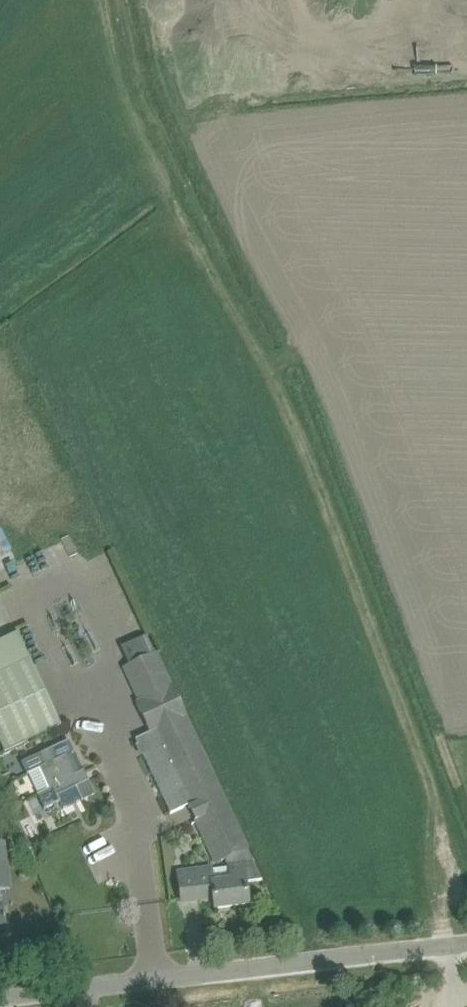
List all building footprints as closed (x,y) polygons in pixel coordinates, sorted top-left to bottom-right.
[(171,687),(155,653),(124,668),(140,701),(136,703),(150,733),(135,740),(136,741),(136,740),(170,813),(170,814),(184,808),(182,803),(187,801),(189,807),(195,821),(196,821),(216,863),(224,859),(228,867),(231,866),(231,868),(210,870),(210,869),(178,872),(182,902),(214,898),(215,909),(247,905),(245,882),(262,880),(185,717),(186,717),(172,686),(171,687)] [(29,659),(0,673),(0,743),(4,753),(61,726),(29,659)] [(82,800),(83,800),(93,795),(87,782),(88,781),(88,780),(85,781),(81,773),(84,772),(74,752),(69,741),(49,751),(49,750),(40,754),(40,755),(22,764),(28,775),(29,775),(39,794),(38,795),(39,796),(38,800),(41,807),(45,809),(59,802),(59,803),(60,802),(63,809),(81,800),(82,800),(83,800),(82,800)] [(10,889),(4,843),(0,843),(0,890),(10,889)]
